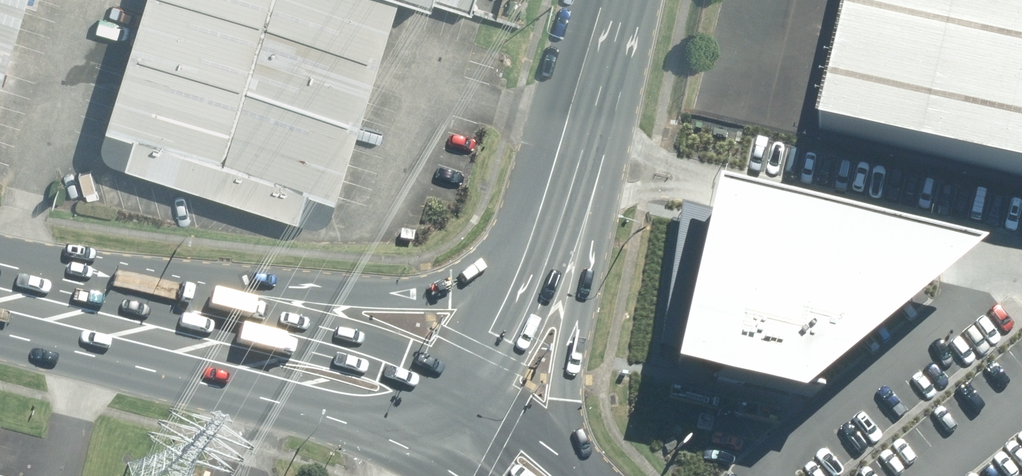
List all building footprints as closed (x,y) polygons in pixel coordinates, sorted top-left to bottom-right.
[(27,0),(0,0),(0,85),(27,0)] [(99,148),(329,219),(398,0),(146,0),(99,148)] [(475,12),(479,0),(435,0),(475,12)] [(1021,182),(1021,0),(847,0),(815,132),(1021,182)] [(784,395),(958,253),(691,195),(651,367),(784,395)]
